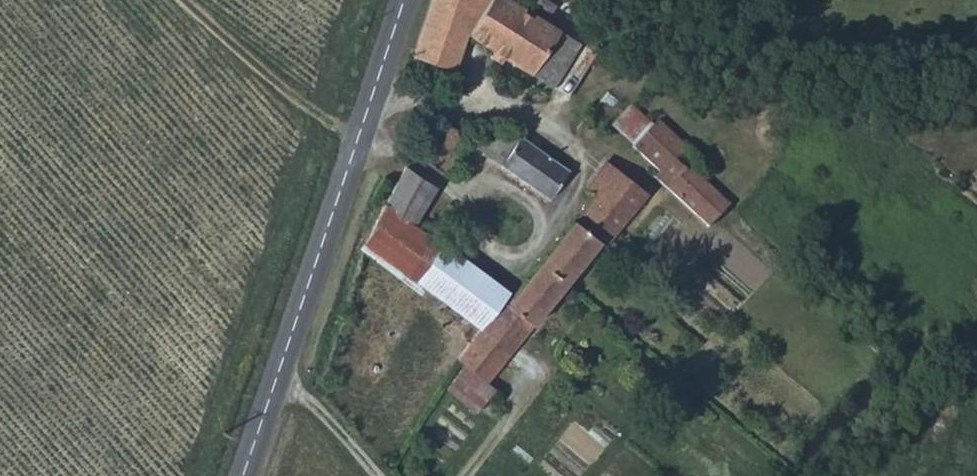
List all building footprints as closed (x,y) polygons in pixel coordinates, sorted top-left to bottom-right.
[(500,50),(523,66),(553,84),(581,41),(517,0),(433,0),(415,52),(458,64),(470,31),(500,50)] [(444,169),(465,132),(433,112),(411,150),(444,169)] [(546,197),(568,167),(517,130),(515,134),(490,116),(473,143),(546,197)] [(680,146),(654,123),(634,144),(631,148),(656,171),(670,156),(676,161),(681,158),(682,152),(681,147),(680,146)] [(650,178),(702,223),(723,202),(676,161),(670,156),(656,171),(650,178)] [(593,244),(634,190),(595,160),(577,184),(587,192),(534,262),(556,279),(588,240),(593,244)] [(416,280),(440,243),(415,222),(436,184),(403,164),(385,200),(379,197),(362,230),(357,246),(369,256),(375,249),(416,280)] [(486,312),(500,293),(440,243),(416,280),(459,314),(473,327),(478,322),(486,312)] [(507,298),(500,293),(486,312),(516,333),(556,279),(534,262),(507,298)] [(481,379),(516,333),(486,312),(478,322),(485,330),(476,339),(468,333),(465,336),(450,358),(481,379)] [(473,327),(459,314),(450,323),(465,336),(468,333),(476,339),(485,330),(478,322),(473,327)]
